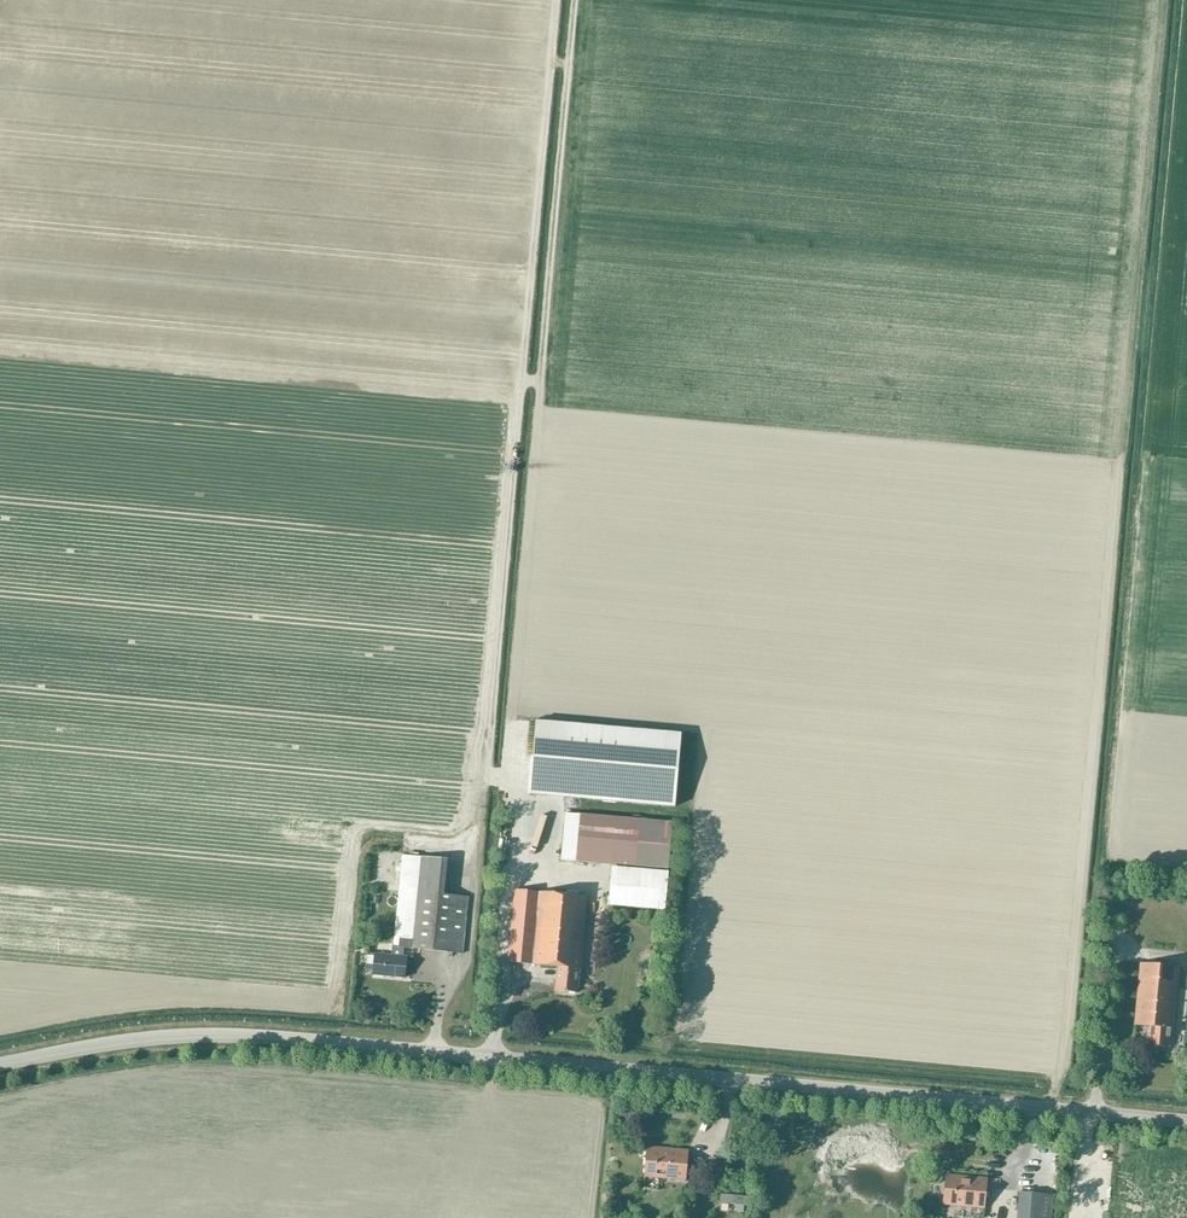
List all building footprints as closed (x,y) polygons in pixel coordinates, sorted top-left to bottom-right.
[(536,721),(530,794),(676,805),(681,732),(536,721)] [(566,813),(561,860),(669,868),(674,821),(566,813)] [(376,969),(375,975),(406,977),(407,956),(404,955),(405,948),(464,953),(469,896),(442,893),(446,858),(402,854),(392,954),(377,953),(376,969)] [(613,866),(610,905),(666,910),(669,871),(613,866)] [(588,895),(540,891),(514,888),(508,962),(533,964),(533,965),(560,966),(559,979),(557,979),(557,990),(577,993),(579,970),(581,970),(588,895)] [(1173,1026),(1178,966),(1141,962),(1135,1024),(1150,1026),(1149,1045),(1168,1047),(1170,1026),(1173,1026)] [(691,1129),(688,1139),(694,1141),(697,1131),(691,1129)] [(645,1177),(685,1180),(689,1150),(648,1147),(645,1177)] [(988,1178),(969,1177),(946,1175),(944,1205),(986,1208),(988,1178)] [(1056,1195),(1020,1192),(1017,1217),(1053,1217),(1056,1195)] [(735,1212),(743,1212),(743,1205),(744,1205),(744,1196),(719,1194),(719,1203),(735,1205),(735,1212)]
